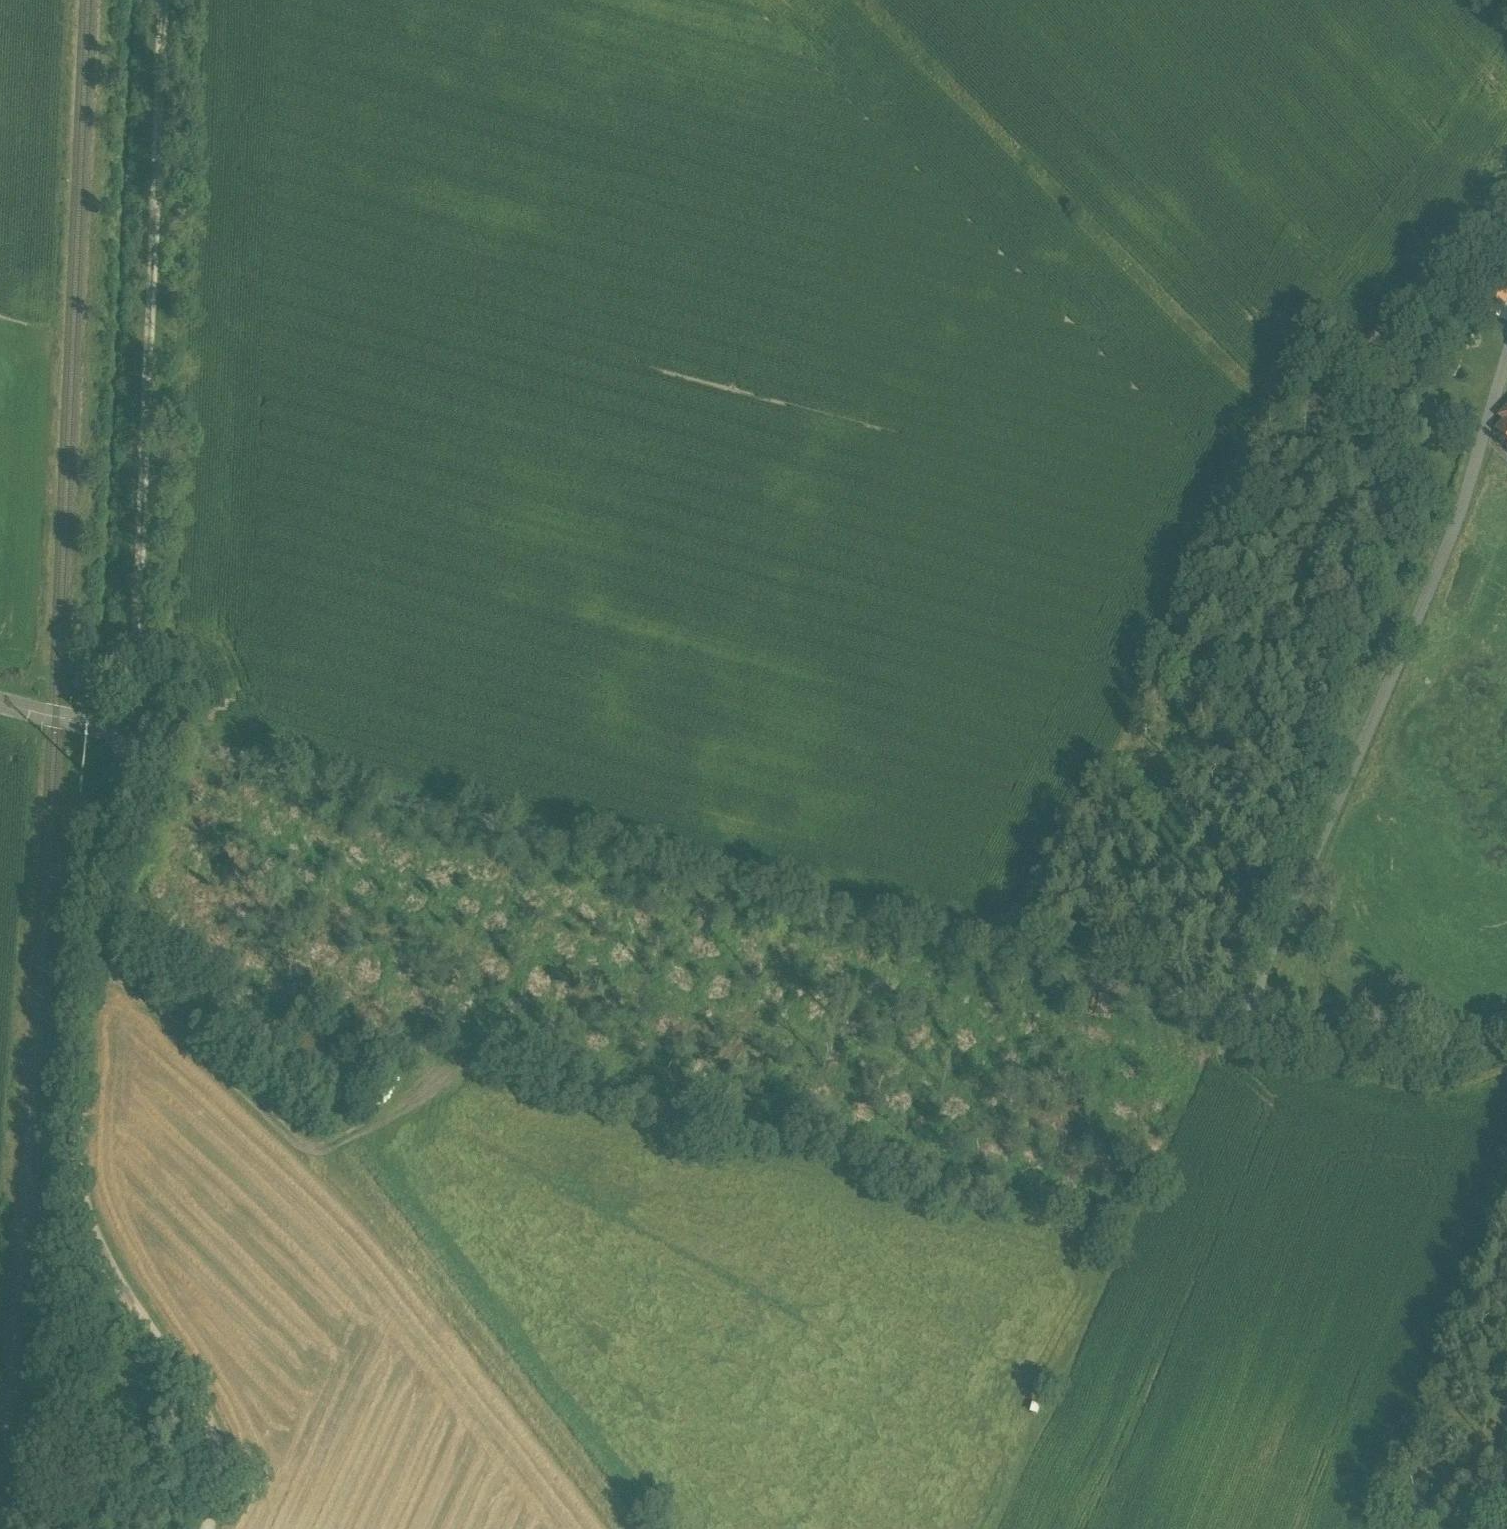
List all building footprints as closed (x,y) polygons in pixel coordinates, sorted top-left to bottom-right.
[(1486,313),(1506,321),(1506,257),(1486,313)]
